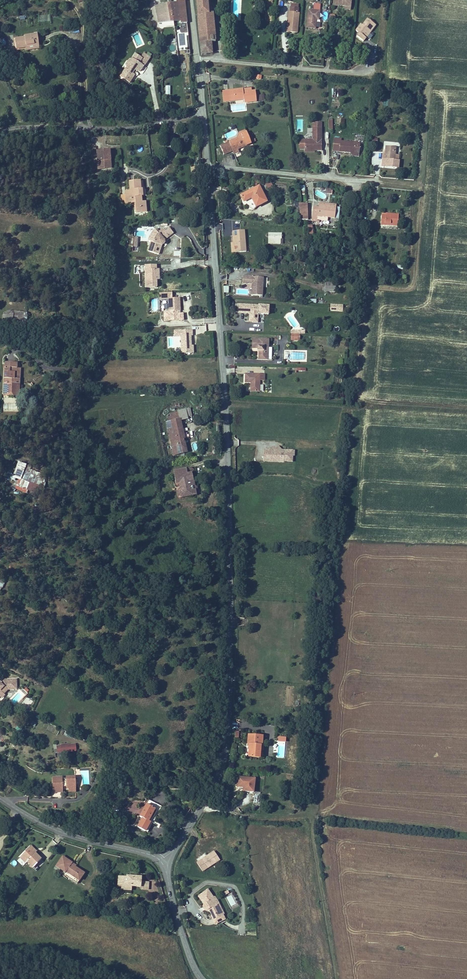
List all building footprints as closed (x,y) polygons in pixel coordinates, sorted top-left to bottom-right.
[(186,22),(184,0),(178,0),(170,1),(172,20),(181,19),(182,23),(186,22)] [(198,12),(198,14),(207,14),(207,0),(196,0),(198,12)] [(159,22),(172,20),(170,1),(168,2),(157,3),(159,22)] [(299,11),(300,2),(291,1),(290,10),(299,11)] [(315,7),(309,7),(307,26),(315,27),(316,17),(320,18),(322,2),(315,1),(315,7)] [(289,10),(287,29),(297,30),(299,11),(290,10),(289,10)] [(207,14),(198,14),(201,43),(206,42),(206,38),(215,37),(213,13),(207,14)] [(360,21),(355,29),(357,30),(355,33),(363,39),(375,22),(366,16),(362,23),(360,21)] [(14,38),(16,48),(26,47),(26,44),(39,42),(38,32),(24,34),(25,36),(14,38)] [(206,42),(201,43),(202,54),(212,53),(212,42),(206,42)] [(134,52),(131,57),(127,64),(130,66),(127,70),(124,68),(119,76),(130,82),(134,74),(131,72),(134,68),(137,71),(141,69),(144,65),(138,62),(141,56),(134,52)] [(229,99),(233,99),(243,98),(243,102),(255,101),(254,90),(251,91),(242,92),(242,87),(228,89),(229,99)] [(313,139),(305,139),(305,149),(314,149),(321,149),(321,126),(312,126),(313,133),(313,139)] [(231,140),(227,142),(228,143),(231,151),(232,153),(245,147),(238,133),(235,135),(237,138),(231,140)] [(337,149),(337,150),(348,151),(350,151),(351,152),(353,151),(358,151),(359,141),(340,140),(338,139),(337,149)] [(229,152),(226,144),(224,144),(223,141),(220,143),(222,146),(218,147),(222,155),(229,152)] [(394,145),(383,144),(382,158),(393,158),(393,152),(394,145)] [(110,159),(111,159),(110,150),(98,151),(99,168),(109,167),(108,162),(110,162),(110,159)] [(134,211),(145,211),(145,200),(144,178),(129,180),(129,187),(129,191),(124,191),(124,201),(134,200),(134,211)] [(244,200),(252,196),(257,206),(267,200),(265,197),(259,184),(241,194),(242,195),(244,200)] [(312,203),(311,216),(318,216),(318,213),(336,214),(336,203),(331,202),(331,200),(326,199),(326,202),(318,202),(318,203),(312,203)] [(306,200),(298,201),(300,219),(307,219),(306,200)] [(380,225),(384,226),(384,222),(389,222),(389,226),(397,227),(397,214),(386,213),(385,216),(380,215),(380,225)] [(152,240),(149,249),(159,253),(163,244),(164,244),(165,243),(166,243),(166,242),(166,241),(165,240),(174,232),(171,228),(167,231),(164,228),(159,232),(161,233),(158,236),(156,238),(156,241),(152,240)] [(244,228),(231,229),(232,235),(234,235),(235,250),(246,249),(244,228)] [(146,264),(147,287),(157,286),(157,276),(160,276),(160,269),(157,269),(157,264),(146,264)] [(252,283),(252,294),(263,295),(264,276),(244,275),(243,282),(252,283)] [(324,280),(324,291),(335,291),(336,280),(324,280)] [(169,299),(170,320),(179,320),(179,311),(181,311),(181,297),(174,297),(174,291),(167,291),(160,292),(160,299),(169,299)] [(258,304),(244,303),(244,312),(248,313),(248,322),(262,322),(262,314),(258,313),(258,304)] [(2,323),(21,324),(22,312),(3,310),(2,323)] [(181,329),(183,352),(193,352),(192,335),(193,335),(193,329),(181,329)] [(168,348),(175,348),(175,351),(180,351),(180,337),(168,337),(168,348)] [(268,337),(252,337),(252,347),(259,347),(258,358),(267,358),(268,337)] [(6,356),(4,386),(20,386),(21,373),(18,373),(19,365),(16,365),(17,361),(17,356),(6,356)] [(262,373),(247,373),(247,381),(252,381),(252,391),(262,391),(262,373)] [(3,397),(3,411),(18,411),(17,397),(3,397)] [(166,421),(174,453),(187,450),(178,411),(171,412),(171,415),(167,416),(168,420),(166,421)] [(263,461),(293,463),(294,448),(264,447),(263,461)] [(17,460),(13,473),(8,472),(6,477),(17,481),(15,487),(33,492),(34,489),(39,491),(44,473),(25,468),(26,463),(17,460)] [(174,470),(178,498),(197,495),(196,490),(197,487),(195,485),(192,472),(194,469),(189,467),(174,470)] [(4,692),(5,693),(9,688),(18,688),(17,677),(5,678),(0,684),(0,695),(4,692)] [(249,755),(260,756),(261,745),(262,745),(263,736),(249,734),(248,744),(249,744),(248,748),(249,748),(249,755)] [(61,746),(62,753),(81,751),(80,743),(72,744),(71,742),(63,743),(64,745),(61,746)] [(80,770),(80,784),(89,784),(89,770),(80,770)] [(62,774),(52,775),(52,790),(52,794),(76,795),(76,789),(75,774),(65,774),(65,776),(62,776),(62,774)] [(236,788),(253,789),(253,776),(237,775),(236,788)] [(143,816),(137,825),(146,830),(151,820),(149,819),(155,807),(147,803),(141,815),(143,816)] [(31,844),(29,846),(36,852),(38,850),(31,844)] [(29,846),(22,854),(28,860),(34,865),(41,857),(36,852),(29,846)] [(212,848),(195,861),(203,871),(220,857),(212,848)] [(28,860),(22,854),(19,856),(26,862),(28,860)] [(71,861),(62,855),(54,866),(64,872),(65,871),(79,880),(83,873),(70,864),(71,861)] [(65,871),(64,872),(63,874),(76,884),(79,880),(65,871)] [(124,878),(118,878),(118,883),(121,883),(121,886),(126,886),(126,891),(131,891),(132,886),(140,886),(140,888),(147,888),(147,880),(140,880),(140,877),(124,876),(124,878)] [(216,900),(206,889),(198,897),(204,903),(203,905),(206,909),(211,911),(217,922),(225,917),(216,900)] [(229,889),(223,892),(231,910),(237,907),(229,889)]
